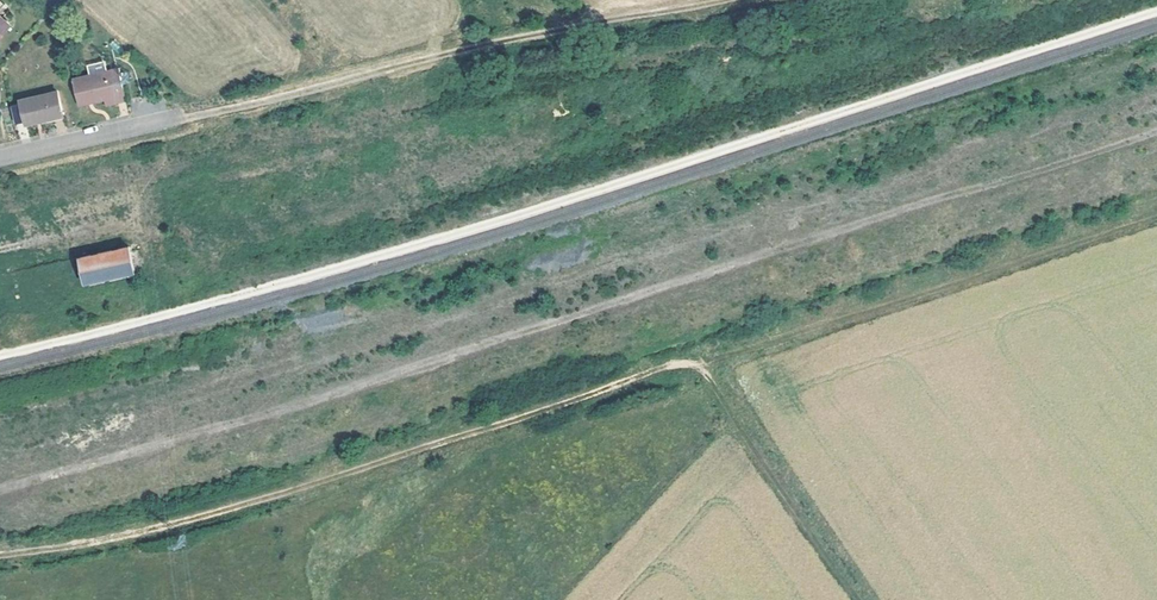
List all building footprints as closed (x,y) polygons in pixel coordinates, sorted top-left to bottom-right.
[(11,26),(0,16),(0,38),(11,26)] [(103,98),(105,105),(127,101),(120,70),(73,80),(78,107),(90,104),(89,101),(103,98)] [(23,103),(13,105),(16,122),(27,120),(27,123),(63,115),(58,92),(22,100),(25,111),(23,103)] [(80,261),(82,267),(86,284),(127,275),(134,273),(128,249),(80,261)]
